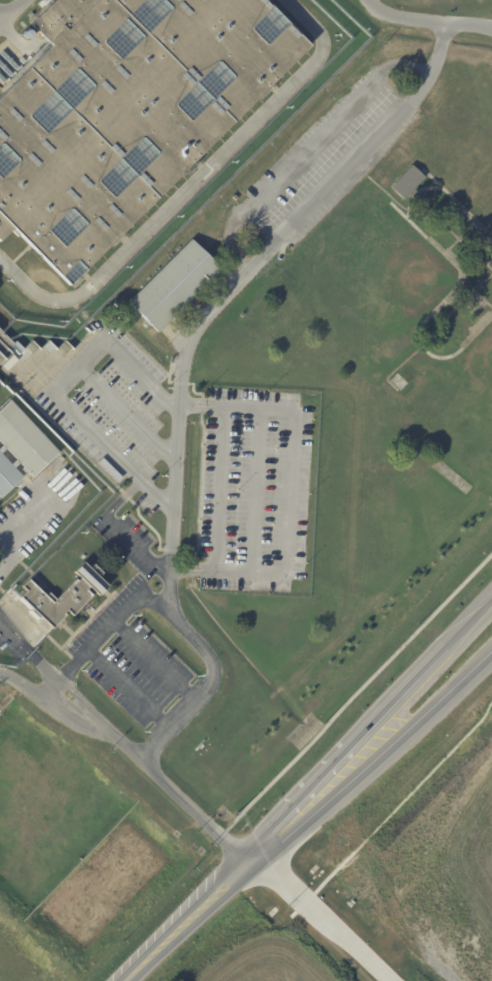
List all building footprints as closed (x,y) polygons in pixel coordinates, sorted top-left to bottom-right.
[(30,25),(51,46),(0,97),(0,214),(69,284),(310,46),(265,0),(56,0),(30,25)] [(37,3),(40,0),(50,0),(41,8),(37,3)] [(414,189),(404,200),(391,187),(412,165),(425,177),(414,189)] [(200,249),(221,270),(158,334),(128,304),(191,240),(200,249)] [(3,359),(0,362),(0,331),(13,344),(14,344),(11,346),(1,356),(3,359)] [(1,500),(0,499),(0,450),(4,447),(0,442),(0,412),(11,401),(60,453),(60,454),(33,479),(27,472),(25,474),(22,471),(24,469),(20,465),(15,469),(24,479),(1,500)] [(20,598),(26,592),(21,588),(28,580),(53,604),(75,581),(77,583),(80,579),(74,573),(83,563),(89,569),(94,565),(103,574),(99,578),(108,587),(99,597),(90,588),(86,591),(92,597),(72,617),(67,612),(64,615),(65,617),(53,630),(44,621),(20,598)]
